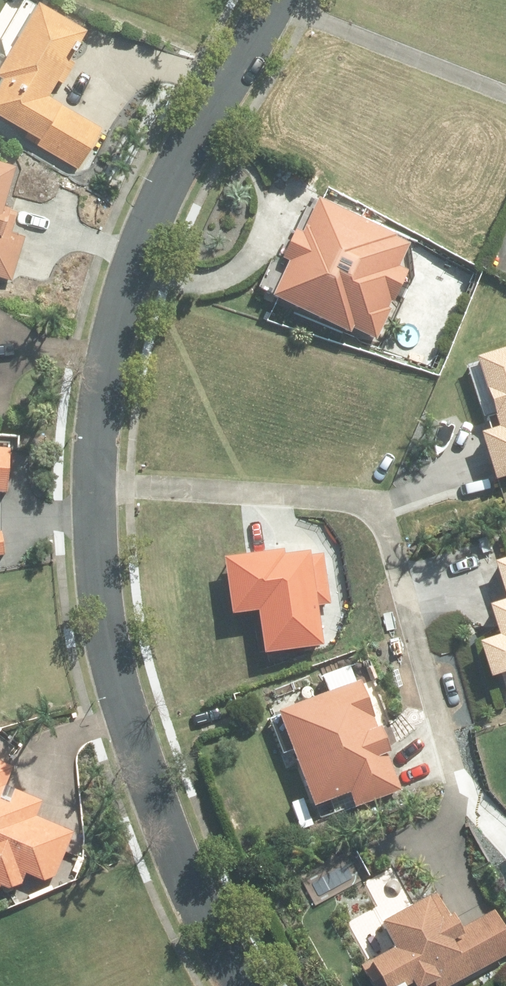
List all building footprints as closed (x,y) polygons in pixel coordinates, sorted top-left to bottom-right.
[(99,124),(46,92),(51,83),(60,88),(74,66),(65,60),(85,29),(38,0),(32,0),(0,55),(0,115),(35,135),(31,141),(75,167),(99,124)] [(10,162),(0,159),(0,195),(10,162)] [(311,198),(270,302),(379,345),(421,241),(311,198)] [(9,278),(22,235),(7,230),(14,207),(0,203),(0,275),(9,278)] [(477,431),(493,479),(505,475),(505,346),(473,356),(496,426),(477,431)] [(5,492),(9,447),(0,446),(0,492),(5,492)] [(493,562),(504,599),(487,605),(497,634),(476,641),(488,677),(505,671),(505,557),(493,562)] [(406,797),(362,687),(285,719),(329,828),(406,797)] [(40,800),(2,785),(11,767),(0,762),(0,888),(4,890),(18,885),(23,874),(40,881),(54,876),(71,831),(35,815),(40,800)] [(409,983),(411,985),(447,985),(505,953),(505,932),(493,909),(457,928),(435,894),(377,923),(391,947),(359,965),(370,985),(404,985),(409,983)]
